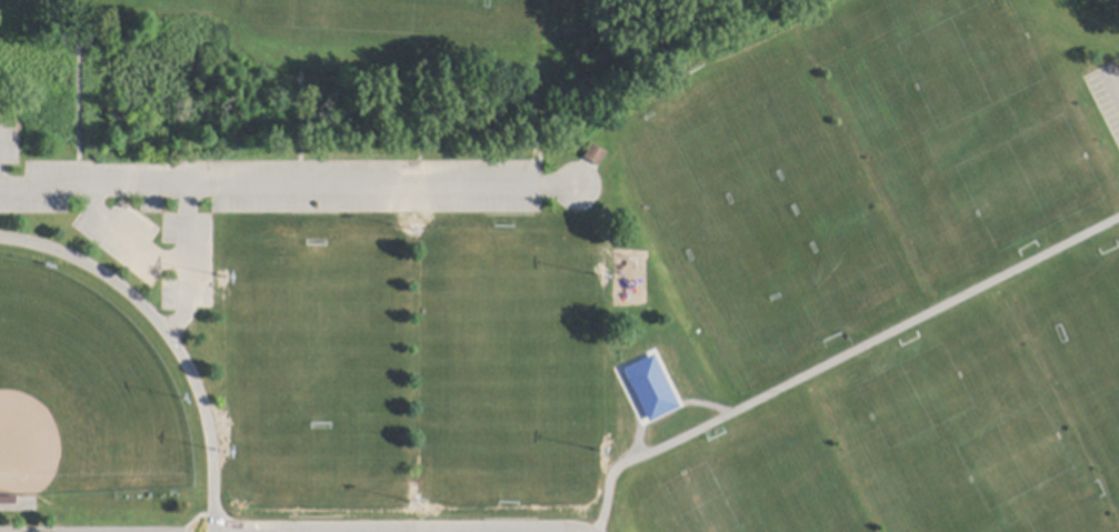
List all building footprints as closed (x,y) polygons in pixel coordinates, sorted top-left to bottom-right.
[(608,153),(600,168),(599,167),(585,159),(583,158),(591,144),(608,153)] [(649,421),(622,371),(653,354),(680,404),(649,421)] [(17,504),(0,505),(0,496),(17,496),(17,504)]
